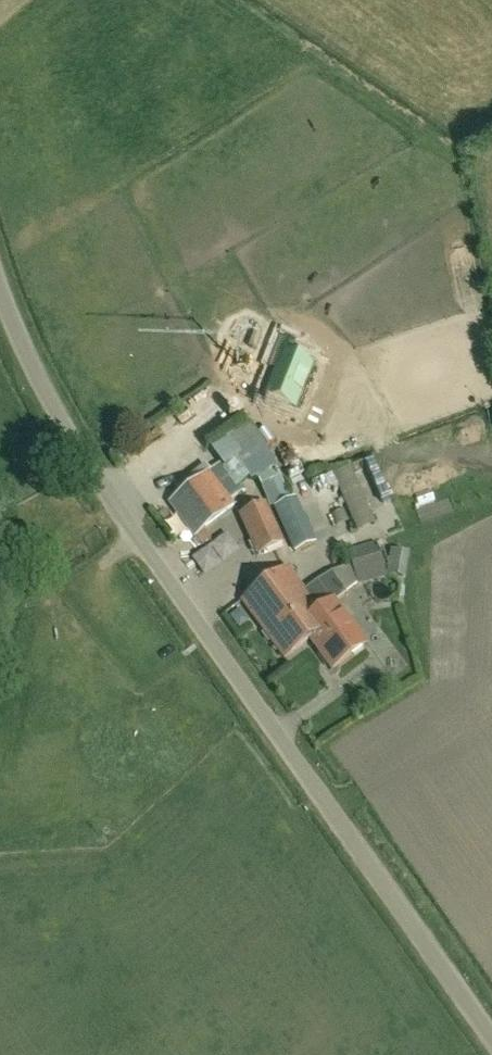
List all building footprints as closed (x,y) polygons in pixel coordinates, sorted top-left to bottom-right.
[(268,374),(257,403),(269,408),(279,411),(292,416),(310,370),(308,369),(289,361),(293,349),(276,342),(264,373),(268,374)] [(220,465),(210,472),(211,473),(167,505),(194,541),(235,510),(229,501),(243,491),(239,485),(248,479),(235,460),(263,443),(252,424),(226,440),(224,437),(209,446),(220,465)] [(305,481),(320,515),(341,505),(351,528),(369,521),(344,464),(305,481)] [(275,505),(281,520),(279,522),(294,554),(318,543),(303,510),(300,512),(294,498),(290,499),(277,469),(257,478),(270,507),(275,505)] [(238,515),(257,556),(284,544),(266,503),(238,515)] [(345,593),(357,584),(358,586),(388,577),(378,545),(349,554),(352,565),(330,573),(345,593)] [(392,551),(389,576),(404,577),(406,553),(392,551)] [(319,613),(287,569),(241,603),(284,660),(311,640),(316,647),(315,648),(332,671),(364,647),(332,604),(319,613)]
